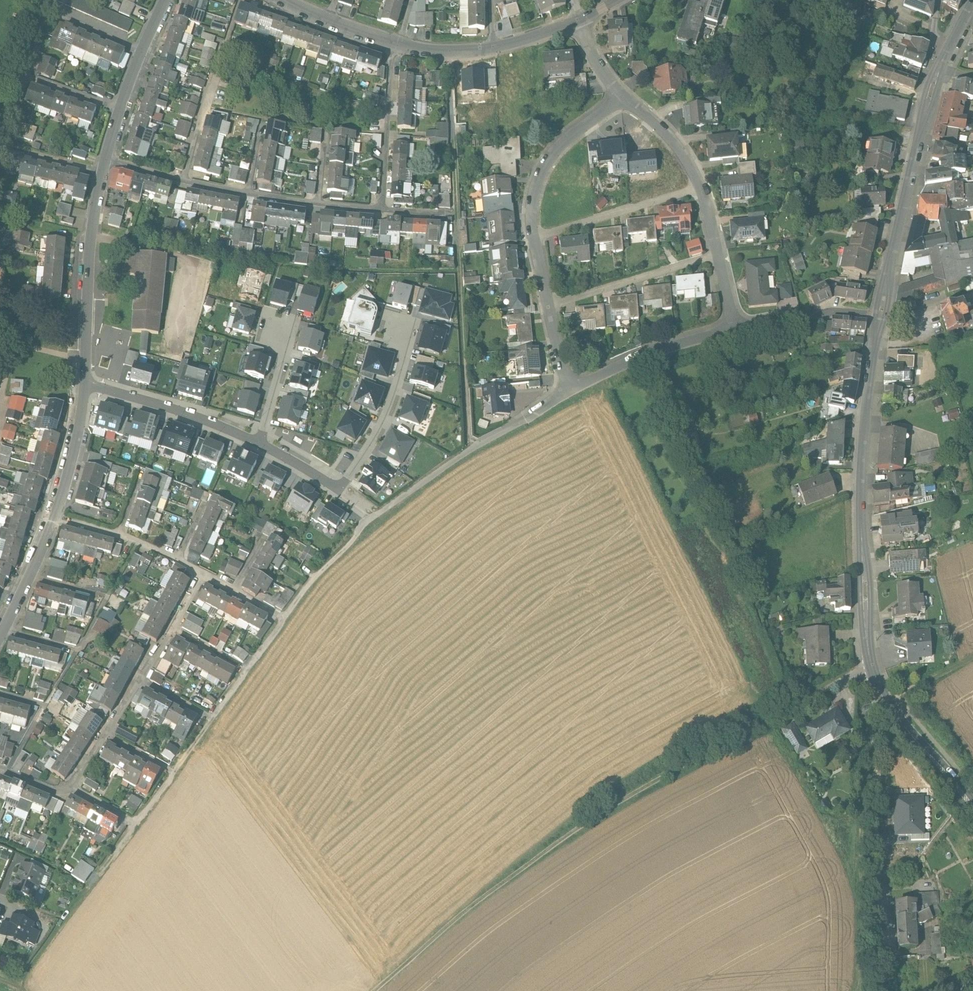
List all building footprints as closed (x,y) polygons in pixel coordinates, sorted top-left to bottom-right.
[(81,0),(69,0),(66,6),(127,32),(132,22),(81,0)] [(182,6),(194,10),(197,0),(184,0),(182,6)] [(400,0),(388,0),(384,13),(380,12),(377,21),(396,26),(404,1),(400,0)] [(469,12),(484,12),(484,0),(468,0),(469,12)] [(546,1),(538,4),(541,13),(565,6),(563,0),(546,0),(546,1)] [(689,3),(677,41),(696,47),(703,21),(717,26),(725,0),(709,0),(707,8),(689,3)] [(922,0),(906,0),(904,5),(916,10),(931,16),(932,4),(922,0)] [(943,1),(958,8),(962,0),(943,0),(943,1)] [(885,5),(875,1),(873,6),(884,12),(886,6),(885,5)] [(516,3),(505,7),(508,18),(520,15),(516,3)] [(257,6),(251,4),(250,8),(241,5),(234,24),(252,30),(253,27),(258,29),(259,26),(263,14),(255,12),(257,6)] [(504,5),(498,7),(502,20),(508,18),(505,7),(504,5)] [(194,10),(182,6),(178,19),(188,22),(190,22),(194,10)] [(865,9),(862,16),(873,21),(876,14),(865,9)] [(484,12),(469,12),(469,29),(476,29),(485,29),(484,12)] [(275,18),(263,14),(259,26),(271,30),(275,18)] [(425,14),(416,14),(415,27),(424,27),(425,14)] [(433,14),(425,14),(424,27),(433,27),(433,14)] [(178,19),(176,18),(172,30),(183,34),(184,35),(188,22),(178,19)] [(287,22),(275,18),(271,30),(283,34),(287,25),(287,22)] [(627,24),(609,25),(610,37),(626,36),(628,36),(627,24)] [(59,25),(52,39),(58,42),(64,27),(59,25)] [(299,29),(287,25),(283,34),(283,37),(295,41),(299,29)] [(73,30),(65,26),(64,27),(58,42),(55,50),(62,53),(66,45),(72,48),(78,34),(72,32),(73,30)] [(299,29),(295,41),(307,45),(312,33),(299,29)] [(183,34),(172,30),(171,30),(167,43),(179,46),(183,34)] [(86,35),(78,32),(78,34),(72,48),(86,53),(91,40),(85,37),(86,35)] [(899,34),(893,32),(889,42),(895,44),(896,45),(899,34)] [(324,37),(312,33),(307,45),(306,51),(313,54),(314,51),(319,53),(324,37)] [(905,36),(899,34),(896,45),(901,47),(905,36)] [(610,37),(608,37),(609,51),(613,50),(626,50),(627,50),(626,36),(610,37)] [(929,43),(905,36),(901,47),(925,57),(929,43)] [(337,42),(324,37),(319,53),(317,58),(329,62),(331,56),(332,53),(332,54),(335,44),(336,44),(337,42)] [(100,41),(92,38),(91,40),(86,53),(99,59),(105,46),(99,43),(100,41)] [(179,46),(167,43),(163,55),(175,59),(179,46)] [(117,49),(106,44),(105,46),(99,59),(111,64),(117,49)] [(336,44),(335,44),(332,54),(332,53),(331,56),(344,60),(348,48),(336,44)] [(896,45),(895,44),(893,50),(895,51),(899,52),(901,47),(896,45)] [(901,47),(899,52),(897,57),(921,66),(925,57),(901,47)] [(360,52),(348,48),(344,60),(356,64),(360,52)] [(381,59),(360,52),(356,64),(377,72),(379,67),(381,59)] [(175,59),(163,55),(159,67),(171,71),(175,59)] [(572,56),(544,58),(545,83),(546,83),(546,81),(556,80),(556,82),(564,82),(564,80),(573,79),(573,81),(572,56)] [(57,63),(44,58),(41,64),(54,70),(55,70),(57,63)] [(877,65),(865,61),(864,69),(863,69),(862,76),(866,77),(868,70),(874,73),(877,65)] [(41,64),(38,72),(51,78),(54,70),(41,64)] [(643,64),(632,64),(631,69),(628,72),(641,82),(647,74),(647,70),(643,68),(643,64)] [(921,68),(910,64),(907,70),(919,75),(920,73),(921,68)] [(179,65),(177,71),(186,74),(188,67),(179,65)] [(917,80),(893,71),(877,65),(874,73),(874,75),(889,80),(914,90),(917,80)] [(171,71),(159,67),(155,80),(164,83),(176,86),(180,74),(171,71)] [(667,72),(663,70),(661,73),(654,73),(656,91),(661,94),(663,93),(663,96),(675,95),(680,90),(681,91),(685,91),(684,83),(685,83),(684,74),(678,71),(667,72)] [(483,72),(461,73),(462,95),(484,94),(484,89),(483,73),(483,72)] [(496,72),(483,73),(484,89),(497,88),(496,72)] [(413,77),(400,76),(399,89),(412,90),(421,90),(421,83),(413,82),(413,77)] [(194,79),(192,78),(190,84),(202,88),(204,82),(194,79)] [(155,80),(152,79),(148,91),(148,92),(160,96),(161,95),(164,83),(155,80)] [(953,81),(951,96),(964,97),(972,98),(972,83),(953,81)] [(108,87),(98,83),(96,87),(106,91),(108,87)] [(50,93),(32,87),(26,103),(51,111),(55,97),(49,95),(50,93)] [(96,87),(95,87),(92,93),(103,98),(106,91),(96,87)] [(412,90),(399,89),(399,102),(412,103),(412,90)] [(160,96),(148,92),(148,91),(147,91),(143,104),(155,107),(164,110),(168,98),(161,95),(160,96)] [(64,98),(56,95),(55,97),(51,111),(65,116),(69,102),(63,100),(64,98)] [(898,98),(890,96),(890,97),(879,95),(875,113),(905,120),(909,101),(898,99),(898,98)] [(964,97),(944,95),(939,115),(960,119),(963,104),(964,98),(964,97)] [(964,98),(963,104),(966,104),(965,107),(972,108),(972,99),(964,98)] [(78,103),(70,100),(69,102),(65,116),(79,121),(84,107),(83,107),(77,105),(78,103)] [(412,103),(399,102),(398,115),(415,116),(419,116),(420,103),(412,103)] [(155,107),(143,104),(139,116),(149,119),(149,120),(151,120),(155,107)] [(189,105),(184,104),(180,115),(192,119),(196,107),(189,105)] [(96,109),(84,105),(83,107),(84,107),(79,121),(90,125),(96,109)] [(704,106),(684,108),(686,130),(715,127),(713,106),(704,106)] [(139,116),(137,115),(133,128),(145,132),(149,120),(149,119),(139,116)] [(415,116),(398,115),(397,129),(415,129),(415,116)] [(960,119),(939,115),(933,139),(942,140),(943,138),(945,128),(959,131),(961,131),(963,119),(960,119)] [(220,122),(207,119),(204,132),(216,135),(220,122)] [(37,128),(23,124),(21,130),(35,135),(37,128)] [(145,132),(133,128),(129,140),(141,144),(145,132)] [(959,131),(945,128),(943,138),(959,139),(958,133),(958,132),(959,131)] [(322,130),(311,129),(309,142),(320,144),(322,130)] [(35,135),(21,130),(19,137),(32,141),(35,135)] [(279,133),(267,130),(264,144),(277,146),(279,133)] [(744,131),(731,132),(731,138),(732,139),(737,138),(745,138),(744,131)] [(216,135),(204,132),(201,144),(213,148),(216,135)] [(351,133),(336,132),(336,140),(332,139),(331,153),(344,154),(352,154),(353,144),(351,141),(350,140),(351,133)] [(381,136),(373,135),(372,147),(380,148),(381,136)] [(409,137),(397,137),(397,145),(406,145),(409,145),(409,137)] [(518,138),(494,140),(495,149),(483,149),(484,163),(503,162),(504,167),(515,167),(514,161),(520,161),(518,138)] [(731,138),(707,141),(709,163),(723,162),(738,160),(739,160),(737,138),(732,139),(731,138)] [(868,142),(862,141),(859,155),(867,156),(871,140),(868,139),(868,142)] [(141,144),(129,140),(125,153),(136,156),(136,157),(146,160),(148,151),(143,150),(145,145),(141,144)] [(882,142),(871,140),(867,156),(891,161),(892,154),(893,154),(894,154),(895,149),(894,148),(893,148),(894,144),(882,142)] [(213,148),(201,144),(197,157),(210,160),(213,148)] [(277,146),(264,144),(262,157),(275,159),(277,146)] [(616,145),(597,146),(598,158),(599,163),(615,162),(616,176),(627,175),(626,157),(624,144),(616,145)] [(397,145),(394,145),(393,158),(406,159),(406,145),(397,145)] [(962,152),(935,145),(932,159),(939,160),(941,161),(960,159),(962,152)] [(597,146),(588,147),(589,158),(598,158),(597,146)] [(344,154),(331,153),(330,165),(343,167),(344,154)] [(626,157),(627,175),(655,173),(654,155),(626,157)] [(891,161),(867,156),(864,172),(872,174),(878,175),(879,172),(888,174),(889,169),(891,167),(892,164),(891,162),(891,161)] [(210,160),(197,157),(194,170),(206,173),(210,160)] [(275,159),(262,157),(260,169),(272,172),(275,159)] [(406,159),(393,158),(392,171),(405,172),(406,159)] [(941,161),(939,160),(940,172),(942,172),(946,171),(949,173),(965,172),(963,158),(960,159),(941,161)] [(32,161),(24,159),(20,176),(35,179),(38,165),(31,163),(32,161)] [(46,165),(38,163),(38,165),(35,179),(49,183),(53,169),(52,168),(46,167),(46,165)] [(739,166),(737,166),(738,178),(752,177),(756,177),(755,164),(739,166)] [(343,167),(330,165),(329,178),(341,180),(346,180),(347,174),(342,173),(343,167)] [(61,168),(53,166),(52,168),(53,169),(49,183),(63,186),(67,172),(60,170),(61,168)] [(504,167),(501,168),(501,179),(507,179),(515,178),(515,167),(504,167)] [(272,172),(260,169),(257,183),(270,185),(272,172)] [(80,173),(67,170),(67,172),(63,186),(75,189),(73,199),(84,202),(85,196),(86,196),(87,193),(86,193),(89,180),(79,177),(80,173)] [(405,172),(392,171),(392,184),(404,185),(405,172)] [(940,172),(925,175),(925,186),(938,184),(951,182),(949,173),(946,171),(942,172),(940,172)] [(134,176),(121,172),(118,184),(131,188),(134,176)] [(878,175),(872,174),(871,177),(866,178),(867,184),(880,182),(878,175)] [(147,179),(134,176),(131,188),(143,192),(147,179)] [(738,178),(720,180),(722,202),(754,199),(752,177),(738,178)] [(341,180),(329,178),(328,192),(343,193),(347,194),(348,181),(346,180),(341,180)] [(159,183),(147,179),(143,192),(155,195),(159,183)] [(495,180),(480,181),(482,199),(510,196),(509,186),(508,186),(508,184),(496,185),(495,180)] [(316,184),(306,182),(306,185),(304,193),(314,195),(316,184)] [(172,187),(159,183),(155,195),(168,199),(172,187)] [(404,185),(392,184),(391,197),(394,198),(404,198),(406,198),(406,205),(412,205),(413,185),(404,185)] [(961,184),(945,185),(945,193),(945,199),(946,204),(957,202),(962,201),(961,186),(961,184)] [(942,186),(938,186),(938,191),(925,191),(923,191),(920,196),(920,198),(938,198),(937,194),(945,193),(945,185),(942,185),(942,186)] [(961,186),(962,201),(963,201),(972,199),(972,187),(972,185),(961,186)] [(885,189),(861,189),(862,205),(886,204),(885,189)] [(200,194),(187,191),(187,193),(184,206),(182,206),(181,212),(196,215),(198,207),(200,194)] [(187,193),(178,192),(174,210),(181,212),(182,206),(184,206),(187,193)] [(343,193),(331,192),(330,199),(342,200),(343,193)] [(213,196),(200,194),(198,207),(211,209),(213,196)] [(449,195),(438,195),(438,204),(438,208),(450,209),(449,195)] [(226,199),(213,196),(211,209),(223,212),(226,199)] [(510,196),(482,199),(484,216),(492,216),(511,214),(510,206),(511,206),(510,196)] [(1,197),(0,200),(0,202),(2,202),(14,205),(15,200),(1,197)] [(920,198),(919,198),(917,220),(923,220),(937,222),(938,212),(946,212),(946,204),(945,199),(938,198),(920,198)] [(239,201),(226,199),(223,212),(222,221),(235,223),(239,201)] [(962,201),(957,202),(959,212),(965,211),(963,201),(962,201)] [(2,202),(0,209),(0,210),(13,213),(14,205),(2,202)] [(957,202),(946,204),(946,212),(949,212),(959,212),(957,202)] [(72,207),(59,204),(56,216),(63,217),(69,219),(72,207)] [(267,206),(254,204),(251,224),(264,226),(265,218),(267,206)] [(280,208),(267,206),(265,218),(278,220),(280,208)] [(292,210),(280,208),(278,220),(291,222),(292,210)] [(881,208),(862,209),(862,219),(871,217),(879,215),(882,215),(881,208)] [(688,209),(660,211),(661,219),(662,225),(680,224),(681,233),(690,232),(688,209)] [(306,212),(292,210),(291,222),(304,224),(306,212)] [(946,212),(938,212),(937,222),(939,223),(943,237),(927,240),(931,257),(933,268),(941,266),(960,263),(958,254),(952,224),(949,212),(946,212)] [(959,212),(949,212),(952,224),(961,222),(959,212)] [(334,215),(320,213),(320,217),(318,234),(318,236),(331,237),(332,230),(333,227),(334,215)] [(511,214),(492,216),(493,228),(490,228),(491,243),(491,244),(510,242),(515,241),(512,213),(511,214)] [(347,216),(334,215),(333,227),(346,229),(347,216)] [(871,217),(862,219),(857,221),(856,224),(863,225),(863,224),(877,227),(879,215),(871,217)] [(320,217),(313,216),(310,234),(318,234),(320,217)] [(360,218),(347,216),(346,229),(359,230),(360,218)] [(69,219),(63,217),(61,223),(73,226),(74,220),(69,219)] [(373,219),(360,218),(359,230),(372,231),(373,219)] [(165,219),(163,229),(169,230),(172,221),(165,219)] [(654,219),(627,221),(627,229),(628,235),(646,234),(647,243),(656,242),(655,231),(654,219)] [(917,220),(914,219),(911,229),(921,230),(923,220),(917,220)] [(749,221),(731,223),(733,243),(763,240),(761,221),(761,220),(749,221)] [(178,223),(172,221),(169,230),(176,232),(178,223)] [(401,222),(387,221),(387,223),(386,237),(400,237),(400,235),(401,222)] [(387,223),(380,222),(379,236),(386,237),(387,223)] [(414,223),(401,222),(400,235),(413,236),(414,223)] [(426,224),(414,223),(413,236),(413,238),(413,241),(417,241),(417,245),(425,246),(426,224)] [(446,225),(427,223),(426,224),(425,246),(445,247),(446,225)] [(242,227),(234,226),(231,243),(233,243),(239,244),(240,238),(242,227)] [(621,228),(594,231),(594,239),(595,245),(613,243),(614,253),(623,252),(622,241),(621,230),(621,228)] [(876,231),(859,228),(856,230),(860,235),(861,235),(860,238),(857,240),(853,239),(850,250),(871,255),(876,231)] [(911,229),(905,255),(914,253),(915,259),(931,257),(927,240),(919,242),(919,237),(921,230),(911,229)] [(29,234),(14,231),(11,246),(30,249),(31,244),(27,244),(29,234)] [(588,238),(560,241),(560,246),(561,255),(579,254),(580,262),(590,261),(589,250),(588,240),(588,238)] [(510,242),(491,244),(491,243),(490,243),(490,250),(511,248),(510,242)] [(698,242),(686,246),(689,257),(701,254),(698,242)] [(309,245),(302,244),(301,254),(308,255),(309,249),(309,245)] [(476,244),(464,245),(465,253),(476,252),(476,244)] [(511,248),(490,250),(491,260),(499,259),(502,282),(522,280),(522,272),(518,273),(515,248),(511,248)] [(850,250),(847,249),(845,257),(844,257),(841,268),(861,272),(867,274),(871,255),(850,250)] [(64,253),(46,252),(47,252),(45,269),(61,270),(61,271),(62,271),(63,258),(62,258),(63,254),(64,254),(64,253)] [(971,252),(958,254),(960,263),(972,260),(971,252)] [(166,257),(126,253),(125,270),(122,269),(122,272),(122,275),(137,277),(133,314),(134,314),(132,332),(158,335),(160,316),(161,316),(161,315),(165,273),(173,274),(174,260),(166,259),(166,257)] [(301,254),(296,253),(295,264),(307,266),(307,260),(308,255),(301,254)] [(914,253),(905,255),(901,273),(910,274),(914,253)] [(793,258),(797,272),(806,269),(802,255),(793,258)] [(773,262),(747,264),(751,307),(777,304),(776,293),(769,294),(767,273),(774,273),(773,262)] [(960,263),(941,266),(945,287),(964,281),(962,274),(960,263)] [(935,277),(911,285),(915,297),(945,287),(941,266),(933,268),(935,277)] [(861,272),(841,268),(839,279),(859,280),(861,272)] [(45,269),(43,286),(61,288),(61,287),(60,287),(61,275),(61,271),(61,270),(45,269)] [(239,297),(258,302),(262,285),(265,276),(246,271),(244,278),(241,287),(239,297)] [(962,274),(964,281),(972,279),(972,271),(962,274)] [(265,276),(262,285),(269,287),(272,278),(265,276)] [(465,277),(465,285),(481,284),(481,276),(465,277)] [(703,276),(676,278),(676,287),(677,293),(695,291),(696,300),(705,299),(705,296),(703,276)] [(502,282),(499,283),(500,292),(509,291),(511,309),(513,309),(524,308),(525,308),(522,280),(502,282)] [(291,288),(276,284),(270,304),(286,308),(288,302),(291,288)] [(291,288),(288,302),(293,303),(295,297),(298,286),(292,284),(291,288)] [(867,288),(848,285),(848,286),(837,284),(835,295),(846,297),(845,298),(865,302),(867,288)] [(791,285),(778,286),(780,300),(792,299),(791,285)] [(911,285),(898,289),(896,303),(915,297),(911,285)] [(33,287),(23,286),(22,297),(32,297),(33,287)] [(61,288),(43,286),(43,287),(42,297),(42,298),(60,300),(60,299),(61,289),(61,288)] [(301,299),(304,288),(298,286),(295,297),(301,299)] [(412,289),(398,286),(393,307),(406,311),(408,305),(412,289)] [(670,286),(643,289),(643,297),(644,303),(662,301),(663,310),(672,309),(671,298),(670,287),(670,286)] [(825,286),(811,292),(817,305),(831,298),(825,286)] [(412,289),(408,305),(415,306),(420,289),(412,287),(412,289)] [(320,292),(304,288),(301,299),(298,311),(313,315),(320,292)] [(367,308),(369,308),(372,307),(376,302),(364,289),(352,300),(354,304),(355,302),(368,305),(367,308)] [(421,308),(422,309),(427,291),(420,289),(415,306),(421,308)] [(421,308),(420,313),(449,321),(451,312),(450,312),(451,306),(448,306),(450,298),(427,291),(422,309),(421,308)] [(637,296),(610,298),(610,307),(611,312),(629,311),(630,320),(639,319),(638,308),(637,297),(637,296)] [(912,300),(895,305),(897,313),(915,308),(912,300)] [(368,305),(355,302),(354,304),(348,327),(358,330),(357,333),(371,336),(377,315),(377,312),(376,309),(374,307),(372,307),(369,308),(367,308),(368,305)] [(955,305),(939,310),(941,316),(942,316),(947,334),(962,330),(962,329),(968,327),(965,319),(970,317),(968,310),(963,311),(961,304),(955,306),(955,305)] [(603,305),(576,308),(576,313),(577,322),(595,321),(596,330),(605,329),(605,318),(604,307),(603,305)] [(254,316),(239,312),(233,331),(249,335),(254,316)] [(514,315),(507,316),(508,326),(517,325),(519,343),(532,342),(533,342),(530,314),(525,314),(514,315)] [(851,318),(833,317),(832,323),(830,323),(829,327),(832,328),(831,332),(839,332),(839,328),(850,329),(851,318)] [(866,319),(851,318),(850,329),(853,330),(865,331),(866,319)] [(434,323),(431,331),(445,335),(445,336),(448,336),(451,328),(434,323)] [(309,325),(307,333),(319,337),(321,329),(309,325)] [(431,331),(425,329),(419,350),(439,356),(445,336),(445,335),(431,331)] [(307,333),(304,332),(298,350),(304,351),(303,354),(310,357),(311,354),(318,356),(323,338),(319,337),(307,333)] [(371,343),(370,349),(379,352),(381,346),(371,343)] [(250,356),(261,359),(264,350),(250,346),(247,355),(250,356)] [(521,349),(508,350),(509,360),(515,360),(517,377),(528,376),(539,375),(540,375),(538,347),(532,348),(521,349)] [(379,352),(370,349),(364,371),(375,374),(387,378),(393,356),(385,353),(383,354),(380,353),(380,352),(379,352)] [(123,366),(134,369),(135,365),(136,365),(139,355),(128,351),(123,366)] [(261,359),(250,356),(245,374),(264,380),(266,373),(268,374),(269,369),(271,362),(261,359)] [(418,356),(414,368),(431,373),(435,361),(418,356)] [(894,367),(884,367),(884,384),(903,383),(910,383),(912,382),(912,373),(905,373),(905,369),(913,369),(914,357),(897,356),(897,366),(894,366),(894,367)] [(861,359),(836,359),(834,362),(836,368),(826,370),(828,376),(835,374),(845,371),(859,373),(861,359)] [(303,361),(301,368),(313,371),(318,373),(320,366),(303,361)] [(177,380),(182,381),(186,370),(187,364),(182,362),(177,380)] [(134,369),(131,381),(149,386),(153,371),(136,365),(135,365),(134,369)] [(301,368),(296,366),(290,387),(307,392),(313,371),(301,368)] [(434,390),(438,375),(431,373),(414,368),(410,383),(434,390)] [(182,381),(179,395),(190,398),(197,374),(186,370),(182,381)] [(209,377),(206,388),(211,389),(216,372),(210,370),(208,377),(209,377)] [(375,374),(364,371),(362,377),(373,381),(375,374)] [(859,373),(845,371),(835,374),(828,376),(827,376),(829,384),(839,382),(838,380),(845,378),(844,383),(857,384),(859,373)] [(197,374),(190,398),(202,401),(206,388),(209,377),(208,377),(197,374)] [(363,385),(363,384),(374,388),(376,383),(373,381),(362,377),(359,384),(363,385)] [(245,382),(242,394),(257,398),(261,386),(245,382)] [(22,384),(13,383),(12,392),(21,393),(22,384)] [(844,383),(843,392),(840,391),(839,394),(835,393),(835,395),(831,395),(828,407),(839,409),(845,410),(846,402),(854,403),(857,384),(844,383)] [(374,388),(363,384),(363,385),(356,404),(361,406),(375,412),(378,404),(377,404),(379,399),(380,400),(383,392),(374,388)] [(506,384),(483,387),(484,396),(493,395),(495,413),(509,412),(506,384)] [(902,390),(884,389),(883,404),(901,405),(901,404),(906,405),(906,398),(901,398),(902,390)] [(297,391),(295,396),(307,400),(309,394),(297,391)] [(414,393),(411,401),(426,407),(428,407),(431,400),(414,393)] [(254,416),(259,399),(257,398),(242,394),(240,401),(237,411),(254,416)] [(26,399),(13,398),(9,411),(18,413),(22,414),(26,399)] [(303,405),(284,399),(282,408),(284,409),(282,413),(281,412),(278,421),(296,427),(298,420),(299,420),(302,412),(301,412),(303,405)] [(411,401),(407,400),(400,419),(419,426),(426,407),(411,401)] [(63,405),(44,402),(42,409),(41,409),(38,419),(44,421),(58,425),(61,414),(63,405)] [(361,406),(356,404),(353,402),(350,408),(351,409),(358,413),(361,406)] [(94,428),(106,432),(113,408),(109,407),(109,408),(101,405),(98,417),(94,428)] [(839,409),(828,407),(826,420),(838,418),(839,409)] [(117,409),(113,408),(106,432),(117,435),(122,418),(124,412),(116,410),(117,409)] [(351,409),(348,414),(363,424),(367,418),(358,413),(351,409)] [(18,413),(9,411),(7,418),(16,421),(18,413)] [(348,414),(338,431),(355,441),(365,425),(363,424),(348,414)] [(89,427),(94,428),(98,417),(92,415),(89,427)] [(136,415),(130,438),(141,441),(147,418),(136,415)] [(758,416),(750,418),(752,425),(759,423),(758,416)] [(122,418),(117,435),(123,437),(128,419),(122,418)] [(141,441),(152,444),(156,431),(159,421),(147,418),(141,441)] [(58,425),(44,421),(41,432),(45,433),(55,436),(58,425)] [(844,422),(827,427),(827,441),(827,447),(843,447),(844,422)] [(175,453),(183,429),(172,425),(169,432),(163,449),(175,453)] [(17,429),(5,426),(4,432),(15,436),(17,429)] [(183,429),(175,453),(186,457),(192,440),(194,433),(183,429)] [(163,449),(169,432),(163,430),(162,432),(158,446),(158,447),(163,449)] [(810,430),(802,433),(803,438),(811,436),(810,430)] [(156,431),(152,444),(158,446),(162,432),(156,431)] [(401,464),(413,443),(392,431),(380,452),(389,457),(401,464)] [(905,432),(881,431),(878,467),(902,469),(905,432)] [(15,436),(4,432),(2,438),(13,442),(15,436)] [(55,436),(45,433),(42,444),(57,448),(60,437),(55,436)] [(193,456),(199,459),(205,442),(199,439),(193,456)] [(192,440),(186,457),(192,459),(193,456),(198,442),(192,440)] [(224,448),(206,441),(205,442),(199,459),(217,466),(224,448)] [(824,442),(801,447),(803,453),(804,453),(813,450),(825,447),(827,447),(827,441),(824,442)] [(42,444),(38,443),(35,454),(53,459),(57,448),(42,444)] [(1,446),(0,451),(0,455),(10,459),(13,450),(1,446)] [(825,447),(813,450),(813,458),(815,458),(822,458),(822,453),(827,453),(827,447),(825,447)] [(843,447),(827,447),(827,453),(827,457),(824,457),(823,463),(838,464),(838,460),(842,460),(843,447)] [(941,449),(915,455),(917,466),(943,460),(941,449)] [(804,453),(805,465),(814,465),(815,458),(813,458),(813,450),(804,453)] [(258,461),(238,452),(232,464),(227,474),(247,483),(258,461)] [(53,459),(35,454),(32,465),(36,466),(50,470),(53,459)] [(0,455),(0,464),(8,466),(10,459),(0,455)] [(397,470),(401,464),(389,457),(385,462),(397,470)] [(382,460),(377,467),(389,475),(388,475),(392,478),(397,470),(385,462),(382,460)] [(222,471),(227,474),(232,464),(226,462),(222,471)] [(388,475),(389,475),(377,467),(373,464),(369,470),(368,469),(363,476),(364,477),(360,484),(376,494),(380,487),(381,488),(386,481),(385,480),(388,475)] [(110,472),(86,465),(81,485),(97,490),(104,492),(110,472)] [(50,470),(36,466),(33,477),(44,481),(47,482),(50,470)] [(128,471),(112,466),(110,473),(126,477),(128,471)] [(286,476),(268,467),(265,474),(260,484),(265,487),(264,489),(271,492),(272,491),(277,493),(286,476)] [(898,473),(890,475),(890,477),(889,477),(890,486),(890,491),(904,489),(904,486),(911,484),(909,471),(898,472),(898,473)] [(260,484),(265,474),(259,472),(252,486),(257,489),(260,484)] [(33,477),(29,476),(26,487),(41,492),(44,481),(33,477)] [(159,482),(147,477),(142,490),(154,495),(159,482)] [(818,478),(799,486),(805,501),(821,495),(822,499),(836,494),(830,479),(820,483),(818,478)] [(0,479),(0,487),(7,489),(9,482),(4,480),(0,479)] [(911,484),(904,486),(904,489),(907,489),(908,499),(918,497),(916,484),(911,484)] [(97,490),(81,485),(76,502),(92,507),(95,498),(103,500),(105,493),(97,491),(97,490)] [(299,485),(288,502),(294,506),(292,508),(300,513),(301,511),(307,514),(318,497),(312,494),(313,492),(306,488),(305,489),(299,485)] [(890,486),(873,488),(873,503),(889,501),(889,491),(890,491),(890,486)] [(41,492),(26,487),(23,499),(37,503),(41,492)] [(890,491),(889,491),(889,501),(908,499),(907,489),(904,489),(890,491)] [(154,495),(142,490),(138,503),(150,507),(154,495)] [(23,499),(14,496),(11,507),(31,513),(34,514),(37,503),(23,499)] [(214,498),(206,516),(217,521),(222,511),(228,514),(232,507),(214,498)] [(150,507),(138,503),(133,515),(145,519),(150,507)] [(327,508),(318,521),(317,523),(327,529),(329,525),(336,529),(341,521),(344,523),(349,516),(338,509),(337,510),(334,508),(335,507),(329,503),(327,508)] [(318,521),(327,508),(321,504),(311,519),(317,523),(318,521)] [(31,513),(11,507),(11,508),(10,507),(9,513),(15,515),(13,520),(27,524),(31,513)] [(113,513),(104,510),(102,518),(111,521),(113,513)] [(929,511),(911,513),(912,520),(918,520),(920,533),(914,534),(914,540),(899,542),(900,548),(923,545),(933,541),(931,528),(939,527),(938,520),(933,521),(933,518),(930,519),(929,511)] [(911,513),(902,514),(902,515),(886,517),(886,518),(880,519),(881,524),(880,524),(881,528),(879,531),(881,533),(882,538),(883,543),(889,542),(894,541),(895,542),(899,542),(914,540),(914,534),(920,533),(918,520),(912,520),(911,513)] [(145,519),(133,515),(129,527),(141,531),(145,519)] [(217,521),(206,516),(200,527),(212,533),(217,521)] [(251,519),(248,526),(252,529),(256,521),(251,519)] [(27,524),(13,520),(10,531),(24,535),(27,524)] [(277,529),(267,524),(261,534),(269,539),(270,537),(272,538),(277,529)] [(212,533),(200,527),(195,539),(213,547),(218,536),(212,533)] [(76,531),(63,528),(59,543),(65,544),(63,550),(70,552),(76,531)] [(24,535),(10,531),(7,542),(21,546),(24,535)] [(88,534),(76,531),(70,552),(82,555),(85,547),(88,534)] [(165,532),(161,544),(167,546),(171,534),(165,532)] [(101,538),(88,534),(85,547),(82,555),(95,559),(97,550),(101,538)] [(171,534),(167,546),(172,548),(177,536),(171,534)] [(114,541),(101,538),(97,550),(111,554),(114,541)] [(272,538),(265,549),(276,555),(283,544),(272,538)] [(213,547),(195,539),(189,551),(209,561),(215,548),(213,547)] [(21,546),(7,542),(4,553),(18,557),(21,546)] [(276,555),(265,549),(259,560),(270,567),(276,555)] [(924,552),(889,554),(890,573),(917,571),(916,562),(919,562),(919,563),(923,562),(925,560),(924,552)] [(18,557),(4,553),(0,565),(12,568),(14,569),(18,557)] [(141,558),(134,554),(129,565),(136,569),(140,561),(144,563),(148,556),(143,554),(141,558)] [(67,564),(52,560),(51,567),(55,568),(65,571),(67,564)] [(270,567),(259,560),(252,572),(263,578),(270,567)] [(242,566),(230,561),(228,567),(226,572),(237,577),(242,566)] [(186,569),(176,564),(172,570),(183,576),(186,569)] [(0,565),(0,577),(5,578),(8,579),(12,568),(0,565)] [(263,578),(252,572),(242,590),(255,598),(262,587),(267,590),(272,582),(265,579),(263,578)] [(189,582),(175,574),(167,590),(181,597),(189,582)] [(849,577),(838,579),(838,596),(850,594),(849,577)] [(97,579),(96,585),(108,589),(110,583),(105,581),(97,579)] [(825,581),(816,583),(817,593),(827,591),(825,581)] [(908,583),(898,584),(899,608),(893,609),(893,618),(905,617),(917,616),(917,612),(924,612),(923,597),(916,597),(915,584),(908,584),(908,583)] [(38,586),(34,598),(31,597),(27,613),(35,615),(37,605),(46,608),(47,601),(51,589),(38,586)] [(206,586),(198,601),(205,605),(206,603),(212,606),(218,595),(212,592),(213,590),(206,586)] [(63,593),(51,589),(47,601),(60,605),(63,593)] [(181,597),(167,590),(159,604),(173,612),(181,597)] [(76,596),(63,593),(60,605),(58,613),(65,615),(67,607),(73,608),(76,596)] [(225,597),(219,593),(218,595),(212,606),(211,608),(218,612),(215,616),(222,619),(224,615),(231,602),(225,599),(225,597)] [(850,594),(838,596),(838,602),(835,602),(835,610),(851,609),(850,594)] [(88,599),(76,596),(73,608),(70,616),(77,618),(80,615),(84,616),(88,602),(88,599)] [(281,597),(277,604),(281,606),(285,599),(281,597)] [(159,604),(152,600),(144,615),(151,619),(165,627),(173,612),(159,604)] [(239,604),(232,600),(231,602),(224,615),(231,619),(232,617),(238,620),(244,609),(238,606),(239,604)] [(88,602),(84,616),(91,618),(95,604),(88,602)] [(257,612),(246,606),(244,609),(238,620),(249,626),(257,612)] [(257,612),(249,626),(259,632),(260,632),(265,623),(268,617),(257,612)] [(27,613),(25,620),(41,624),(43,617),(35,615),(27,613)] [(203,622),(189,615),(186,620),(198,627),(200,628),(203,622)] [(114,620),(109,617),(106,623),(111,626),(114,620)] [(151,619),(147,626),(140,622),(135,631),(143,635),(157,642),(165,627),(151,619)] [(41,624),(25,620),(23,627),(43,633),(45,625),(41,624)] [(106,623),(100,620),(94,630),(105,637),(111,626),(106,623)] [(119,623),(114,620),(111,626),(116,629),(119,623)] [(198,627),(186,620),(184,625),(195,631),(198,627)] [(265,623),(260,632),(259,632),(256,638),(261,640),(271,626),(265,623)] [(111,626),(108,632),(113,635),(116,629),(111,626)] [(826,629),(797,630),(797,641),(809,640),(810,665),(808,665),(829,665),(828,649),(826,649),(826,629)] [(224,630),(219,640),(226,644),(231,634),(224,630)] [(929,633),(908,634),(909,649),(907,649),(908,663),(918,663),(917,655),(930,654),(930,657),(929,633)] [(219,641),(212,638),(209,644),(215,647),(219,641)] [(23,643),(10,639),(7,652),(20,655),(23,643)] [(184,643),(177,639),(169,654),(176,658),(177,656),(183,659),(189,648),(183,645),(184,643)] [(36,646),(23,643),(20,655),(32,658),(36,646)] [(130,645),(122,660),(135,668),(144,652),(130,645)] [(251,651),(243,645),(240,649),(248,655),(251,651)] [(48,649),(36,646),(32,658),(45,662),(48,649)] [(197,650),(190,646),(189,648),(183,659),(182,661),(189,665),(190,663),(196,666),(196,667),(202,655),(196,652),(197,650)] [(240,649),(238,648),(233,656),(243,663),(248,655),(240,649)] [(61,653),(48,649),(45,662),(57,665),(61,653)] [(210,657),(203,653),(202,655),(196,667),(196,666),(195,668),(202,672),(203,670),(209,674),(215,663),(215,662),(209,659),(210,657)] [(169,654),(166,660),(179,667),(182,661),(183,659),(177,656),(176,658),(169,654)] [(135,668),(122,660),(113,675),(127,682),(135,668)] [(235,671),(216,661),(215,662),(215,663),(209,674),(208,675),(227,686),(235,671)] [(164,672),(157,668),(155,672),(162,676),(164,672)] [(162,676),(155,672),(153,676),(160,680),(162,676)] [(127,682),(113,675),(105,690),(119,697),(127,682)] [(105,690),(97,685),(88,700),(97,705),(105,690)] [(844,700),(854,696),(850,685),(839,690),(844,700)] [(119,697),(105,690),(97,705),(100,707),(109,712),(110,713),(119,697)] [(138,706),(144,693),(139,690),(132,702),(138,706)] [(153,695),(146,691),(138,706),(145,709),(141,716),(148,719),(158,700),(152,696),(153,695)] [(45,696),(35,693),(33,699),(43,702),(45,696)] [(216,701),(209,696),(206,700),(213,704),(216,701)] [(166,702),(159,698),(158,700),(148,719),(161,726),(164,720),(171,707),(165,704),(166,702)] [(213,704),(206,700),(203,703),(210,708),(213,704)] [(17,706),(4,703),(1,715),(13,718),(17,706)] [(172,705),(171,707),(164,720),(171,724),(172,722),(178,725),(184,714),(178,711),(179,709),(172,705)] [(30,710),(17,706),(13,718),(26,722),(30,710)] [(109,712),(100,707),(97,712),(106,718),(109,712)] [(34,721),(37,709),(31,708),(28,720),(34,721)] [(92,717),(89,715),(81,710),(72,724),(80,729),(93,738),(102,723),(92,717)] [(837,710),(806,728),(818,748),(849,730),(837,710)] [(97,712),(95,712),(92,717),(102,723),(106,718),(97,712)] [(196,718),(185,712),(184,714),(178,725),(177,727),(188,733),(196,718)] [(47,713),(42,719),(62,734),(67,728),(47,713)] [(803,743),(792,725),(784,729),(794,747),(803,743)] [(128,731),(121,727),(119,726),(115,734),(134,744),(138,736),(128,731)] [(177,727),(173,735),(184,741),(188,733),(177,727)] [(80,729),(76,735),(68,730),(63,739),(70,743),(83,752),(93,738),(80,729)] [(14,745),(7,743),(5,747),(3,756),(10,758),(14,745)] [(70,743),(61,758),(74,766),(83,752),(70,743)] [(179,751),(168,744),(165,749),(175,757),(179,751)] [(116,749),(108,745),(100,760),(108,763),(109,762),(114,765),(115,765),(121,754),(120,754),(115,750),(116,749)] [(175,757),(165,749),(161,755),(171,762),(175,757)] [(129,756),(121,752),(120,754),(121,754),(115,765),(114,765),(113,767),(121,771),(122,769),(127,772),(128,772),(134,761),(133,760),(128,757),(129,756)] [(31,758),(27,755),(22,762),(26,764),(31,758)] [(31,758),(26,764),(32,768),(38,759),(32,755),(31,758)] [(74,766),(61,758),(51,772),(64,781),(74,766)] [(142,763),(134,759),(133,760),(134,761),(128,772),(127,772),(123,781),(136,788),(147,768),(146,768),(141,764),(142,763)] [(147,768),(136,788),(135,790),(146,796),(159,772),(148,765),(146,768),(147,768)] [(96,779),(89,774),(87,779),(94,783),(96,779)] [(1,778),(0,780),(0,791),(8,794),(13,783),(1,778)] [(94,783),(87,779),(83,784),(95,792),(99,786),(94,783)] [(25,788),(13,783),(8,794),(20,799),(25,788)] [(37,793),(25,788),(20,799),(32,804),(37,793)] [(49,798),(37,793),(32,804),(44,809),(49,798)] [(895,797),(895,817),(923,816),(923,796),(895,797)] [(83,803),(71,797),(65,808),(76,814),(83,803)] [(141,803),(131,797),(129,802),(131,803),(138,808),(141,803)] [(58,801),(51,799),(46,810),(52,813),(58,801)] [(58,801),(53,812),(58,814),(63,804),(58,801)] [(94,809),(83,803),(76,814),(88,820),(94,809)] [(138,808),(131,803),(128,807),(135,812),(138,808)] [(105,816),(94,809),(88,820),(99,827),(105,816)] [(117,822),(105,816),(99,827),(111,833),(117,822)] [(923,816),(895,817),(896,833),(923,832),(923,816)] [(88,820),(84,830),(95,836),(99,827),(88,820)] [(95,836),(93,839),(101,844),(106,841),(111,833),(99,827),(95,836)] [(41,836),(35,833),(33,839),(39,842),(41,836)] [(47,839),(41,836),(39,842),(45,844),(47,839)] [(39,842),(33,839),(30,844),(36,847),(39,842)] [(45,844),(39,842),(36,847),(42,850),(45,844)] [(27,851),(33,854),(36,847),(30,844),(27,851)] [(96,865),(89,860),(86,865),(93,869),(96,865)] [(93,869),(86,865),(81,861),(72,875),(85,884),(94,870),(93,869)] [(44,872),(22,863),(17,877),(39,886),(44,872)] [(39,886),(17,877),(11,891),(24,896),(33,900),(39,886)] [(931,896),(923,896),(923,892),(914,892),(915,895),(916,900),(916,906),(924,906),(924,911),(942,902),(942,891),(931,891),(931,896)] [(33,900),(24,896),(22,902),(33,906),(35,901),(33,900)] [(916,900),(896,901),(896,915),(914,915),(917,914),(916,906),(916,900)] [(941,912),(937,905),(928,909),(932,917),(941,912)] [(914,916),(915,923),(920,923),(932,917),(928,909),(914,916)] [(914,915),(896,915),(897,947),(915,946),(914,915)] [(10,925),(6,937),(25,944),(26,941),(31,930),(33,924),(23,921),(23,922),(13,918),(10,925)] [(0,928),(0,934),(6,937),(10,925),(2,922),(1,926),(0,928)] [(939,926),(934,926),(934,932),(930,932),(931,953),(944,953),(944,947),(940,947),(939,926)] [(39,933),(31,930),(26,941),(34,944),(39,933)] [(965,976),(972,975),(972,960),(971,960),(972,967),(963,968),(965,976)]
